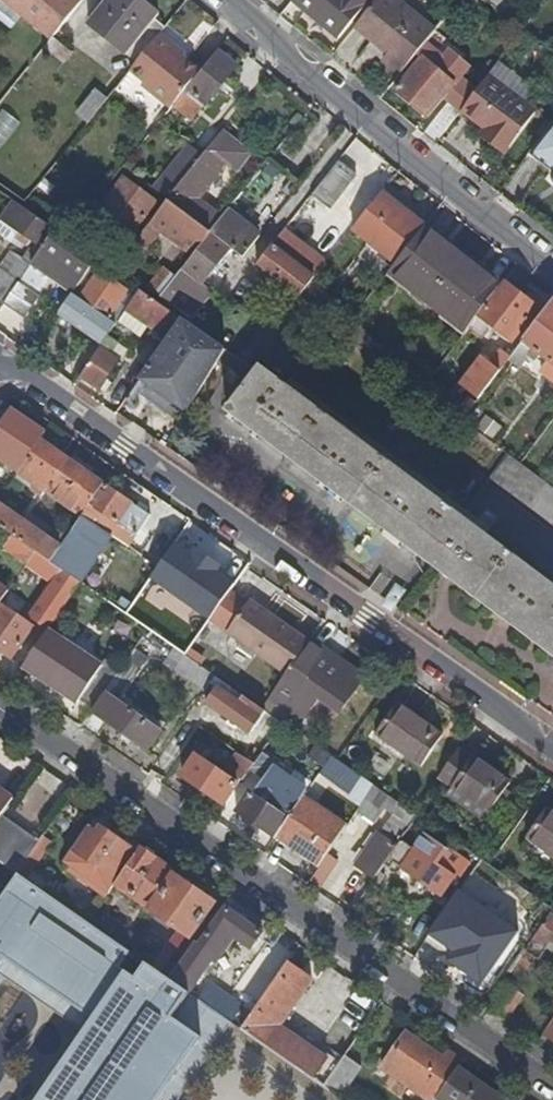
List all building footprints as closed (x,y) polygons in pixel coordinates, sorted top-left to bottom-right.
[(54,40),(78,2),(75,0),(6,0),(54,40)] [(136,63),(159,34),(163,28),(153,20),(157,15),(139,0),(106,0),(87,23),(136,63)] [(336,38),(368,0),(290,0),(336,38)] [(382,57),(378,61),(397,76),(434,32),(394,0),(374,0),(354,26),(386,52),(382,57)] [(487,0),(459,0),(459,1),(476,14),(487,0)] [(386,52),(354,26),(349,31),(382,57),(386,52)] [(162,105),(168,110),(198,72),(171,50),(174,46),(159,34),(136,63),(128,73),(141,83),(139,86),(162,105)] [(234,66),(215,50),(198,72),(168,110),(165,113),(179,125),(186,116),(190,119),(203,103),(204,104),(234,66)] [(425,51),(393,90),(425,117),(452,84),(426,62),(431,55),(425,51)] [(141,83),(128,73),(113,92),(150,120),(162,105),(139,86),(141,83)] [(487,135),(505,149),(533,113),(485,77),(461,109),(490,131),(487,135)] [(76,114),(88,123),(107,99),(95,90),(76,114)] [(423,132),(421,135),(433,145),(456,115),(452,113),(443,106),(423,132)] [(490,131),(461,109),(457,115),(480,133),(477,136),(501,154),(505,149),(487,135),(490,131)] [(528,152),(552,171),(552,119),(528,152)] [(248,154),(220,132),(200,157),(166,200),(210,232),(222,217),(197,198),(225,163),(235,170),(248,154)] [(186,146),(152,189),(166,200),(200,157),(186,146)] [(528,152),(524,156),(552,179),(552,171),(528,152)] [(355,175),(337,161),(311,193),(329,207),(355,175)] [(149,196),(123,176),(99,209),(132,233),(158,197),(152,193),(149,196)] [(423,226),(380,193),(351,229),(394,263),(423,226)] [(41,249),(54,230),(21,207),(12,200),(0,217),(0,234),(11,242),(15,237),(28,246),(31,241),(37,245),(41,249)] [(159,234),(190,258),(210,232),(166,200),(133,241),(145,250),(159,234)] [(258,236),(227,211),(222,217),(210,232),(211,233),(230,247),(242,256),(258,236)] [(423,226),(394,263),(388,271),(427,300),(461,255),(423,226)] [(50,280),(72,296),(97,260),(65,238),(54,230),(41,249),(29,266),(18,283),(3,304),(23,318),(50,280)] [(182,271),(181,270),(175,277),(159,297),(171,306),(192,279),(200,285),(230,247),(211,233),(182,271)] [(322,265),(280,233),(254,266),(269,277),(297,298),(309,282),(322,265)] [(41,249),(37,245),(32,253),(29,251),(22,261),(29,266),(41,249)] [(22,261),(10,253),(0,268),(0,271),(18,283),(29,266),(22,261)] [(501,286),(461,255),(427,300),(467,330),(501,286)] [(125,311),(135,297),(99,271),(104,265),(97,260),(72,296),(60,312),(103,342),(107,336),(118,320),(125,311)] [(148,290),(159,297),(175,277),(165,269),(148,290)] [(0,271),(0,305),(2,306),(3,304),(18,283),(0,271)] [(353,315),(309,282),(297,298),(341,331),(348,321),(353,315)] [(537,308),(503,282),(501,286),(467,330),(481,341),(492,326),(511,341),(537,308)] [(149,328),(166,341),(181,320),(155,302),(139,291),(135,297),(125,311),(149,328)] [(510,358),(508,360),(518,368),(531,350),(551,365),(544,375),(552,382),(552,300),(510,358)] [(149,328),(125,311),(118,320),(143,337),(149,328)] [(134,387),(181,420),(200,389),(223,350),(200,334),(181,320),(166,341),(134,387)] [(126,349),(107,336),(103,342),(79,375),(98,389),(126,349)] [(459,387),(477,400),(508,360),(510,358),(500,350),(489,364),(481,357),(459,387)] [(259,366),(254,372),(246,383),(227,409),(225,411),(433,567),(552,657),(552,587),(259,366)] [(0,403),(0,447),(1,448),(0,448),(0,462),(17,474),(39,442),(25,432),(30,424),(0,403)] [(103,484),(40,440),(39,442),(17,474),(32,484),(29,489),(41,497),(44,492),(81,517),(89,505),(103,484)] [(552,524),(552,489),(534,474),(507,454),(489,477),(552,524)] [(129,502),(103,484),(89,505),(118,525),(131,505),(128,503),(129,502)] [(146,515),(131,505),(118,525),(135,537),(141,527),(184,556),(200,533),(154,502),(146,515)] [(118,525),(89,505),(81,517),(69,534),(50,562),(62,570),(80,582),(118,525)] [(0,506),(0,527),(11,535),(35,551),(50,562),(69,534),(59,528),(50,541),(33,529),(36,525),(19,513),(17,518),(0,506)] [(3,547),(27,563),(35,551),(11,535),(3,547)] [(54,582),(62,570),(50,562),(35,551),(27,563),(54,582)] [(31,616),(48,628),(80,582),(62,570),(54,582),(31,616)] [(118,572),(101,597),(119,609),(136,584),(118,572)] [(147,629),(164,604),(136,584),(119,609),(147,629)] [(167,599),(164,604),(147,629),(174,647),(184,654),(204,625),(167,599)] [(227,630),(286,671),(307,640),(248,600),(227,630)] [(0,610),(0,651),(11,659),(32,628),(2,607),(0,610)] [(100,667),(47,631),(23,665),(76,702),(78,698),(93,708),(107,688),(115,676),(119,670),(104,660),(100,667)] [(361,678),(307,640),(286,671),(271,693),(284,703),(303,716),(318,694),(340,708),(361,678)] [(163,664),(203,692),(209,684),(214,676),(184,654),(174,647),(163,664)] [(130,686),(115,676),(107,688),(93,708),(91,713),(145,751),(159,730),(118,703),(130,686)] [(249,733),(264,710),(261,708),(214,676),(209,684),(215,688),(205,702),(249,733)] [(284,703),(271,693),(261,708),(264,710),(274,718),(284,703)] [(396,704),(375,733),(419,764),(440,734),(396,704)] [(237,784),(239,785),(253,764),(244,758),(229,780),(195,756),(181,777),(222,806),(237,784)] [(472,757),(451,787),(487,812),(508,782),(472,757)] [(384,808),(410,825),(416,815),(412,812),(373,786),(356,811),(374,823),(384,808)] [(4,808),(6,805),(12,796),(0,788),(0,813),(4,808)] [(237,813),(275,839),(276,837),(288,819),(250,793),(237,813)] [(276,837),(319,866),(345,827),(303,798),(288,819),(276,837)] [(526,837),(552,855),(552,813),(546,809),(526,837)] [(0,817),(0,861),(18,874),(40,842),(2,815),(0,817)] [(355,868),(373,880),(387,859),(400,840),(407,829),(390,817),(355,868)] [(100,870),(115,880),(138,847),(119,834),(115,839),(98,827),(92,835),(85,830),(71,850),(80,856),(90,863),(83,873),(93,880),(100,870)] [(413,849),(400,840),(387,859),(440,895),(463,860),(423,834),(413,849)] [(183,933),(188,936),(212,902),(167,871),(168,868),(152,857),(152,853),(144,848),(140,849),(138,847),(115,880),(114,882),(141,901),(138,905),(147,912),(149,909),(183,933)] [(80,856),(71,850),(62,864),(72,870),(80,856)] [(123,971),(133,955),(18,877),(1,901),(0,900),(0,964),(4,958),(94,1020),(39,1099),(180,1099),(232,1023),(147,966),(136,980),(123,971)] [(197,944),(193,941),(168,978),(187,992),(210,960),(215,963),(232,937),(249,948),(260,932),(223,907),(197,944)] [(552,942),(552,910),(550,908),(505,976),(509,979),(513,975),(517,978),(532,956),(537,959),(546,946),(551,949),(552,946),(552,944),(552,943),(552,942)] [(107,918),(99,930),(113,940),(121,928),(107,918)] [(194,940),(188,936),(183,933),(157,971),(168,978),(193,941),(194,940)] [(311,981),(286,963),(248,1016),(239,1028),(248,1034),(322,1086),(338,1063),(281,1023),(311,981)] [(506,985),(489,1010),(505,1021),(528,988),(522,984),(516,992),(506,985)] [(539,1045),(552,1054),(552,1053),(552,1023),(539,1045)] [(424,1099),(432,1099),(434,1097),(455,1067),(460,1060),(445,1050),(440,1057),(404,1033),(379,1069),(424,1099)] [(359,1066),(344,1055),(338,1063),(322,1086),(338,1097),(359,1066)] [(455,1067),(434,1097),(438,1099),(502,1099),(455,1067)]
